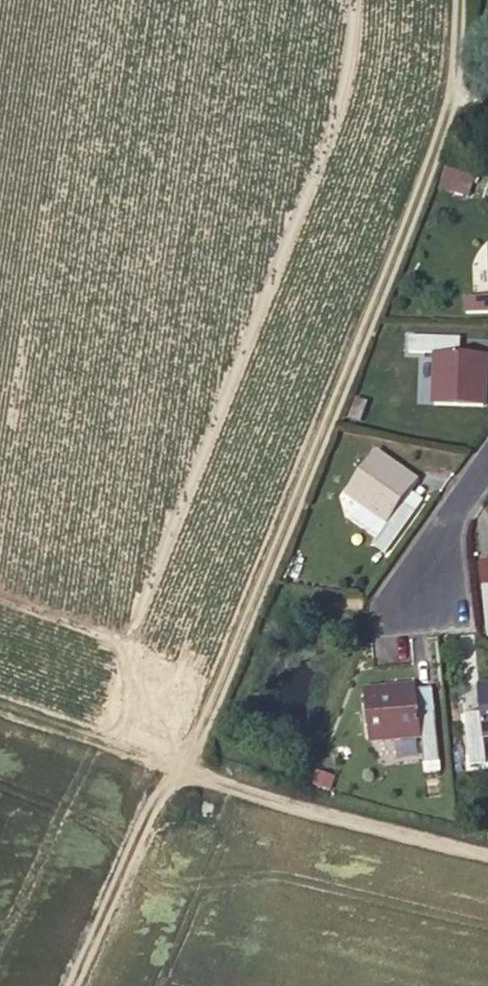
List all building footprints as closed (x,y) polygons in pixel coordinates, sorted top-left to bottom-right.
[(455,194),(461,173),(449,169),(443,191),(455,194)] [(474,177),(461,173),(455,194),(468,198),(474,177)] [(465,298),(466,315),(487,314),(487,298),(465,298)] [(436,354),(435,405),(484,407),(485,355),(460,355),(460,338),(410,336),(409,353),(436,354)] [(367,403),(357,399),(350,418),(360,422),(367,403)] [(386,555),(415,512),(402,503),(410,491),(417,482),(374,453),(346,493),(361,504),(350,518),(378,537),(372,545),(386,555)] [(402,503),(415,512),(423,500),(410,491),(402,503)] [(431,686),(416,687),(417,698),(419,713),(434,711),(431,686)] [(465,714),(470,765),(485,763),(483,736),(487,735),(487,686),(479,687),(479,691),(481,713),(465,714)] [(439,762),(434,711),(419,713),(417,698),(416,687),(365,693),(370,741),(421,736),(424,764),(439,762)] [(460,714),(465,714),(481,713),(479,691),(458,692),(460,714)]
